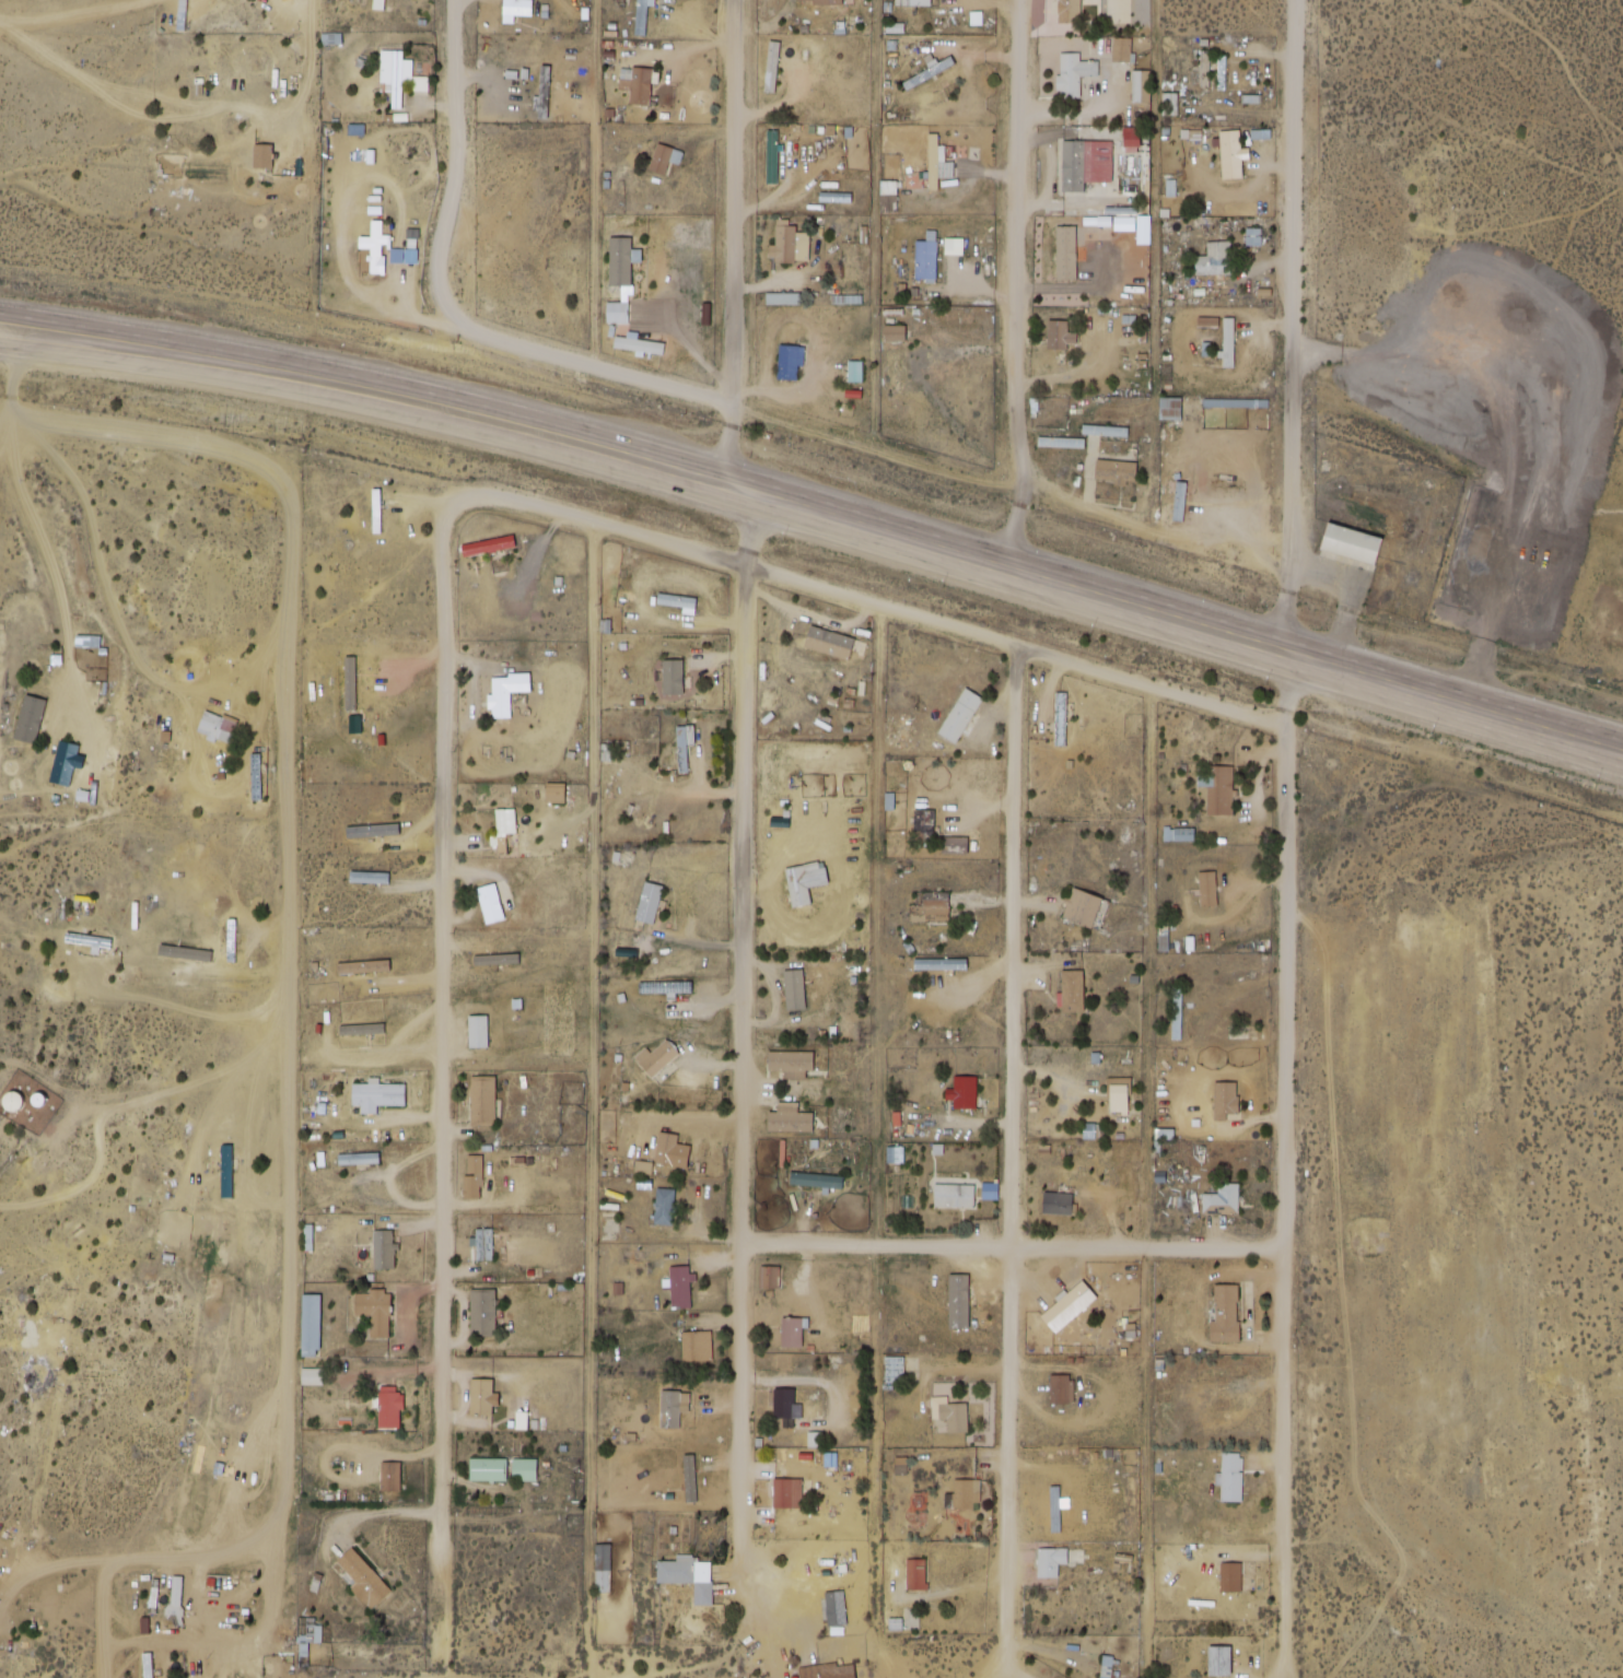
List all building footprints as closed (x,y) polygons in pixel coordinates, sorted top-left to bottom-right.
[(532,0),(503,0),(503,21),(515,21),(515,15),(532,15),(532,0)] [(647,35),(648,0),(638,0),(636,34),(647,35)] [(1081,23),(1082,0),(1058,0),(1058,22),(1081,23)] [(412,59),(404,59),(404,50),(381,50),(380,92),(391,92),(391,110),(405,110),(405,84),(412,84),(412,59)] [(619,90),(630,90),(629,105),(650,106),(651,67),(620,67),(619,90)] [(1242,179),(1241,130),(1221,131),(1223,180),(1242,179)] [(928,190),(939,190),(939,179),(954,179),(954,159),(947,159),(947,145),(939,145),(939,134),(929,134),(928,190)] [(1112,183),(1112,141),(1057,141),(1057,194),(1085,194),(1085,183),(1112,183)] [(649,170),(666,176),(675,148),(658,142),(649,170)] [(254,168),(272,168),(272,143),(254,143),(254,168)] [(385,275),(385,220),(371,221),(371,236),(359,237),(360,275),(385,275)] [(796,220),(775,220),(775,264),(796,264),(796,220)] [(1077,227),(1056,227),(1057,282),(1077,281),(1077,227)] [(917,242),(917,282),(936,282),(936,231),(927,231),(927,242),(917,242)] [(964,238),(945,238),(945,256),(964,256),(964,238)] [(1232,275),(1231,241),(1207,242),(1207,256),(1195,256),(1196,276),(1232,275)] [(1073,334),(1068,334),(1068,320),(1048,320),(1048,350),(1073,350),(1073,334)] [(1182,397),(1160,397),(1160,420),(1182,420),(1182,397)] [(1083,448),(1083,437),(1038,437),(1038,448),(1083,448)] [(1136,461),(1096,461),(1096,481),(1136,481),(1136,461)] [(1166,513),(1192,513),(1192,494),(1166,494),(1166,513)] [(1384,538),(1329,522),(1321,551),(1375,567),(1384,538)] [(506,557),(505,550),(516,549),(514,536),(461,544),(463,558),(490,554),(491,559),(506,557)] [(696,607),(696,596),(658,596),(658,607),(696,607)] [(804,650),(849,661),(855,637),(810,626),(804,650)] [(663,694),(683,694),(683,660),(663,660),(663,694)] [(511,692),(530,691),(530,675),(489,677),(491,719),(512,719),(511,692)] [(940,736),(960,746),(983,698),(963,688),(940,736)] [(1055,695),(1055,747),(1067,747),(1067,695),(1055,695)] [(237,723),(204,711),(196,734),(229,746),(237,723)] [(689,746),(694,746),(694,726),(678,726),(678,773),(689,773),(689,746)] [(50,783),(70,788),(80,746),(59,741),(50,783)] [(1234,816),(1234,769),(1199,769),(1199,786),(1208,786),(1208,816),(1234,816)] [(547,802),(562,802),(562,787),(547,787),(547,802)] [(516,835),(516,810),(497,810),(497,835),(516,835)] [(916,811),(916,842),(934,842),(934,811),(916,811)] [(1175,830),(1175,840),(1194,840),(1194,830),(1175,830)] [(967,852),(967,839),(943,839),(943,852),(967,852)] [(811,905),(807,866),(786,868),(791,908),(811,905)] [(1201,907),(1217,906),(1216,871),(1199,871),(1201,907)] [(350,886),(389,886),(389,872),(350,872),(350,886)] [(655,926),(663,886),(645,881),(636,921),(655,926)] [(506,920),(496,883),(476,888),(486,925),(506,920)] [(1095,930),(1105,898),(1072,887),(1061,919),(1095,930)] [(911,918),(949,918),(949,893),(923,893),(923,907),(911,907),(911,918)] [(337,964),(337,974),(374,973),(373,963),(337,964)] [(1085,1013),(1085,971),(1062,971),(1062,1013),(1085,1013)] [(1172,1040),(1183,1040),(1183,987),(1172,987),(1172,1040)] [(651,1054),(646,1048),(634,1059),(652,1079),(679,1054),(667,1040),(651,1054)] [(813,1078),(813,1052),(768,1052),(768,1078),(813,1078)] [(977,1077),(954,1077),(954,1110),(977,1110),(977,1077)] [(1108,1113),(1134,1113),(1134,1077),(1108,1077),(1108,1113)] [(471,1080),(471,1125),(495,1125),(495,1080),(471,1080)] [(352,1107),(361,1107),(361,1115),(378,1115),(378,1107),(406,1107),(406,1084),(352,1084),(352,1107)] [(1201,1085),(1201,1118),(1238,1118),(1238,1085),(1201,1085)] [(768,1132),(815,1132),(815,1106),(778,1106),(778,1112),(768,1112),(768,1132)] [(678,1137),(660,1134),(655,1164),(672,1167),(678,1137)] [(481,1156),(465,1156),(465,1200),(481,1200),(481,1156)] [(843,1175),(791,1175),(791,1187),(843,1187),(843,1175)] [(934,1208),(977,1208),(977,1184),(934,1184),(934,1208)] [(1203,1194),(1203,1215),(1240,1215),(1240,1184),(1218,1184),(1218,1194),(1203,1194)] [(675,1225),(675,1189),(656,1189),(655,1225),(675,1225)] [(1073,1216),(1073,1194),(1043,1194),(1043,1216),(1073,1216)] [(492,1229),(476,1229),(476,1262),(492,1262),(492,1229)] [(373,1270),(394,1270),(394,1232),(373,1232),(373,1270)] [(780,1266),(760,1266),(760,1290),(780,1290),(780,1266)] [(691,1267),(670,1267),(671,1309),(691,1309),(691,1267)] [(949,1329),(969,1329),(969,1275),(949,1275),(949,1329)] [(1239,1284),(1212,1285),(1213,1343),(1239,1342),(1239,1284)] [(379,1359),(379,1339),(390,1339),(390,1293),(355,1292),(355,1319),(368,1319),(368,1331),(350,1331),(350,1359),(379,1359)] [(496,1292),(470,1292),(470,1337),(496,1337),(496,1292)] [(301,1295),(301,1359),(320,1359),(321,1295),(301,1295)] [(803,1348),(803,1319),(782,1319),(782,1348),(803,1348)] [(684,1333),(684,1362),(715,1362),(715,1333),(684,1333)] [(1050,1406),(1070,1406),(1070,1376),(1050,1376),(1050,1406)] [(496,1416),(496,1381),(470,1381),(470,1416),(496,1416)] [(379,1430),(402,1430),(402,1388),(379,1388),(379,1430)] [(796,1389),(774,1389),(774,1419),(803,1419),(803,1404),(796,1404),(796,1389)] [(661,1429),(680,1429),(680,1392),(661,1392),(661,1429)] [(969,1433),(969,1404),(948,1404),(947,1398),(932,1398),(932,1421),(948,1420),(948,1434),(969,1433)] [(1242,1501),(1242,1452),(1222,1452),(1222,1501),(1242,1501)] [(470,1482),(507,1482),(507,1459),(470,1459),(470,1482)] [(537,1482),(537,1460),(512,1460),(512,1482),(537,1482)] [(401,1494),(401,1464),(382,1464),(382,1494),(401,1494)] [(802,1477),(775,1477),(775,1507),(802,1507),(802,1477)] [(979,1508),(979,1478),(955,1478),(955,1492),(945,1492),(945,1508),(979,1508)] [(595,1591),(610,1591),(610,1544),(595,1544),(595,1591)] [(392,1591),(353,1546),(332,1565),(370,1609),(392,1591)] [(1068,1563),(1068,1547),(1038,1547),(1038,1577),(1059,1577),(1059,1563),(1068,1563)] [(711,1558),(657,1558),(657,1583),(695,1582),(695,1604),(712,1604),(711,1558)] [(906,1590),(928,1590),(928,1558),(906,1558),(906,1590)] [(1242,1562),(1222,1562),(1222,1591),(1242,1591),(1242,1562)] [(181,1576),(172,1576),(172,1603),(181,1603),(181,1576)] [(826,1590),(826,1625),(846,1625),(846,1590),(826,1590)] [(322,1624),(298,1624),(298,1641),(321,1641),(322,1624)] [(1209,1646),(1209,1674),(1221,1674),(1221,1646),(1209,1646)] [(1105,1654),(1100,1677),(1114,1677),(1119,1657),(1105,1654)] [(855,1662),(801,1666),(801,1677),(857,1677),(855,1662)]
